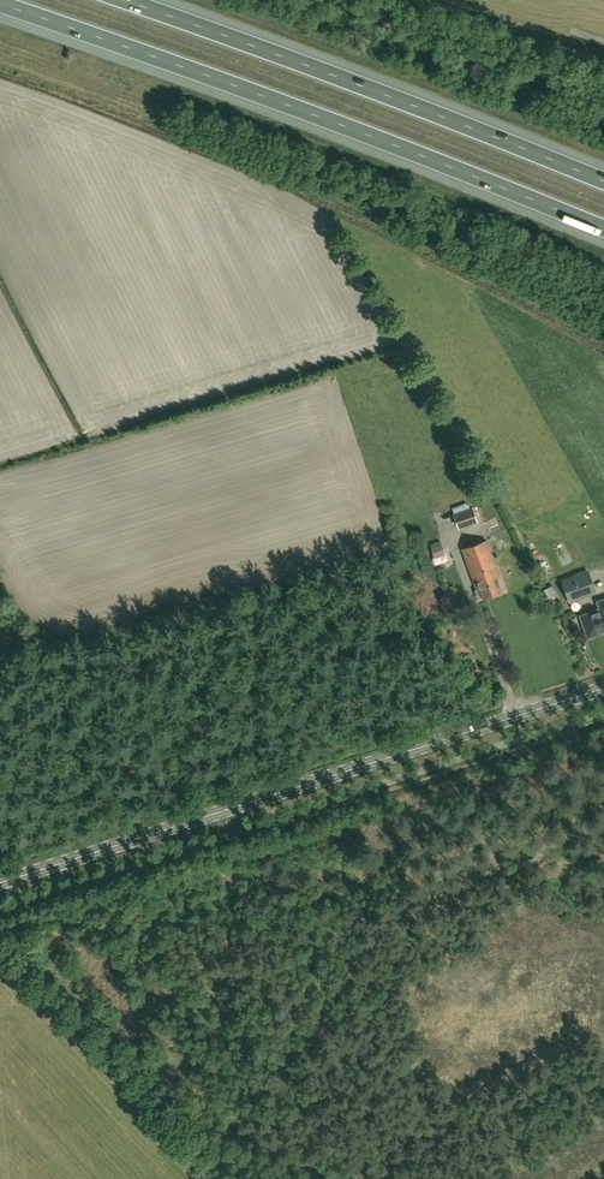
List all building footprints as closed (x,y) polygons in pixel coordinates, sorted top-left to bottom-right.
[(276,43),(273,51),(295,60),(298,52),(276,43)] [(473,507),(454,514),(459,529),(478,522),(473,507)] [(487,541),(463,549),(475,582),(478,581),(484,599),(502,592),(497,578),(500,577),(487,541)] [(576,599),(596,592),(588,572),(568,579),(576,599)] [(599,602),(601,609),(582,616),(589,636),(603,631),(603,600),(599,602)]
